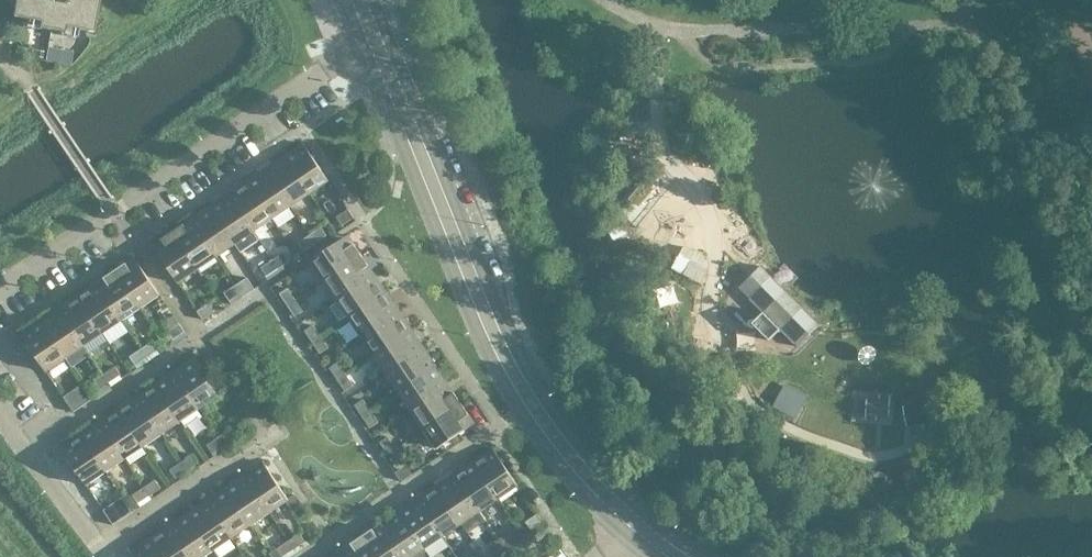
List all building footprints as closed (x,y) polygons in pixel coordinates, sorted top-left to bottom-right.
[(99,0),(16,0),(13,17),(40,22),(39,27),(64,32),(65,27),(92,32),(99,0)] [(330,181),(307,148),(304,143),(285,157),(310,194),(330,181)] [(310,194),(285,157),(266,169),(269,174),(291,207),(310,194)] [(291,207),(269,174),(266,169),(248,182),(273,219),(291,207)] [(273,219),(248,182),(229,194),(232,199),(254,232),(273,219)] [(254,232),(232,199),(229,194),(210,207),(236,244),(254,232)] [(236,244),(210,207),(192,219),(195,224),(217,257),(236,244)] [(354,218),(349,209),(337,217),(343,225),(354,218)] [(217,257),(195,224),(192,219),(173,232),(198,269),(217,257)] [(328,236),(322,227),(311,235),(316,243),(328,236)] [(677,241),(655,227),(647,240),(670,254),(677,241)] [(198,269),(173,232),(154,245),(179,282),(198,269)] [(316,243),(311,235),(299,243),(305,251),(316,243)] [(325,280),(362,255),(355,244),(349,235),(311,260),(325,280)] [(291,261),(285,252),(274,260),(279,268),(291,261)] [(337,299),(370,277),(375,274),(362,255),(325,280),(337,299)] [(161,295),(138,262),(135,257),(116,271),(141,308),(161,295)] [(279,268),(274,260),(262,268),(268,276),(279,268)] [(141,308),(116,271),(97,283),(100,287),(122,321),(141,308)] [(763,272),(741,294),(765,319),(755,329),(771,346),(782,335),(799,352),(822,329),(763,272)] [(350,317),(387,292),(375,274),(370,277),(337,299),(350,317)] [(253,286),(248,277),(236,285),(242,293),(253,286)] [(122,321),(100,287),(97,283),(79,296),(104,333),(122,321)] [(242,293),(236,285),(225,293),(231,301),(242,293)] [(296,299),(288,288),(280,294),(288,305),(296,299)] [(362,336),(395,314),(400,311),(387,292),(350,317),(362,336)] [(104,333),(79,296),(60,308),(63,313),(85,346),(104,333)] [(304,311),(296,299),(288,305),(296,317),(304,311)] [(215,312),(210,303),(198,311),(204,319),(215,312)] [(85,346),(63,313),(60,308),(41,321),(66,358),(85,346)] [(375,355),(412,329),(400,311),(395,314),(362,336),(375,355)] [(66,358),(41,321),(22,334),(47,371),(66,358)] [(186,332),(180,323),(168,331),(174,339),(186,332)] [(321,337),(314,325),(305,331),(313,342),(321,337)] [(387,373),(420,351),(425,348),(412,329),(375,355),(387,373)] [(329,348),(321,337),(313,342),(321,354),(329,348)] [(755,361),(738,337),(722,348),(738,372),(755,361)] [(159,350),(153,341),(142,349),(147,357),(159,350)] [(400,392),(437,366),(425,348),(420,351),(387,373),(400,392)] [(147,357),(142,349),(130,357),(136,365),(147,357)] [(220,396),(194,358),(175,371),(178,376),(200,409),(220,396)] [(346,374),(339,362),(330,368),(338,379),(346,374)] [(122,375),(116,366),(105,374),(110,382),(122,375)] [(412,410),(445,388),(450,385),(437,366),(400,392),(412,410)] [(200,409),(178,376),(175,371),(156,384),(181,421),(200,409)] [(110,382),(105,374),(93,382),(99,390),(110,382)] [(354,385),(346,374),(338,379),(346,391),(354,385)] [(93,399),(83,384),(64,397),(74,412),(93,399)] [(181,421),(156,384),(137,396),(140,401),(163,434),(181,421)] [(425,429),(462,404),(450,385),(445,388),(412,410),(425,429)] [(163,434),(140,401),(137,396),(119,409),(144,446),(163,434)] [(371,411),(364,399),(355,405),(363,417),(371,411)] [(890,415),(891,401),(868,400),(867,414),(890,415)] [(438,449),(476,423),(462,404),(425,429),(438,449)] [(144,446),(119,409),(100,421),(103,426),(126,459),(144,446)] [(379,422),(371,411),(363,417),(371,428),(379,422)] [(126,459),(103,426),(100,421),(82,434),(107,472),(126,459)] [(236,438),(231,430),(219,437),(225,446),(236,438)] [(107,472),(82,434),(62,447),(87,485),(107,472)] [(225,446),(219,437),(208,445),(213,453),(225,446)] [(396,448),(389,437),(380,442),(388,454),(396,448)] [(404,460),(396,448),(388,454),(396,465),(404,460)] [(519,485),(497,452),(494,448),(474,461),(500,499),(519,485)] [(199,463),(194,455),(182,462),(188,471),(199,463)] [(500,499),(474,461),(455,474),(458,478),(481,511),(500,499)] [(188,471),(182,462),(171,470),(176,478),(188,471)] [(289,499),(264,462),(245,475),(248,480),(270,513),(289,499)] [(481,511),(458,478),(455,474),(437,486),(462,524),(481,511)] [(270,513),(248,480),(245,475),(226,488),(251,525),(270,513)] [(162,488),(156,480),(145,487),(151,496),(162,488)] [(462,524),(437,486),(418,499),(421,503),(444,536),(462,524)] [(151,496),(145,487),(133,495),(139,503),(151,496)] [(251,525),(226,488),(207,500),(210,505),(233,538),(251,525)] [(133,512),(123,497),(104,510),(114,525),(133,512)] [(444,536),(421,503),(418,499),(400,511),(425,549),(444,536)] [(233,538),(210,505),(207,500),(189,513),(214,550),(233,538)] [(400,511),(381,524),(384,528),(404,556),(413,556),(425,549),(400,511)] [(189,513),(170,525),(173,530),(192,556),(204,556),(214,550),(189,513)] [(544,522),(538,514),(526,522),(532,530),(544,522)] [(384,528),(381,524),(363,536),(376,556),(404,556),(384,528)] [(173,530),(170,525),(152,538),(165,556),(192,556),(173,530)] [(519,543),(511,532),(500,540),(505,548),(507,551),(519,543)] [(306,542),(301,533),(289,541),(295,549),(306,542)] [(363,536),(343,549),(348,556),(376,556),(363,536)] [(152,538),(132,551),(136,556),(165,556),(152,538)] [(505,548),(500,540),(488,547),(494,556),(505,548)] [(289,541),(278,549),(283,556),(295,549),(289,541)]
